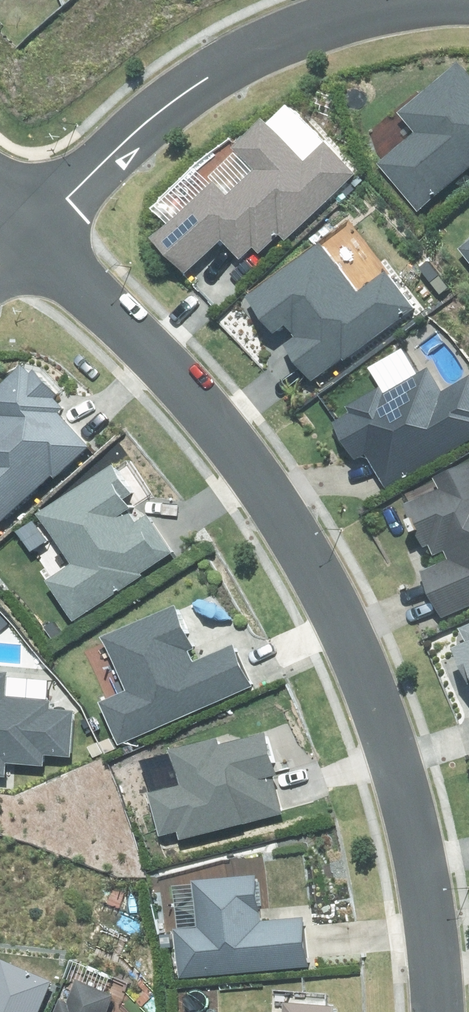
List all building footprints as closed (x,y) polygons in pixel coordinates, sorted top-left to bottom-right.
[(420,215),(468,171),(468,71),(461,62),(401,117),(415,132),(377,167),(420,215)] [(352,174),(361,166),(347,128),(294,108),(248,152),(261,166),(267,159),(286,180),(235,228),(221,213),(189,244),(218,275),(239,256),(257,275),(358,180),(352,174)] [(236,327),(260,354),(273,342),(321,397),(420,309),(386,270),(368,287),(320,233),(239,304),(249,315),(236,327)] [(333,419),(360,465),(369,460),(388,492),(468,444),(468,379),(445,394),(430,369),(384,396),(381,391),(333,419)] [(61,395),(44,378),(40,382),(29,371),(0,399),(0,410),(9,419),(0,428),(0,519),(81,441),(48,407),(61,395)] [(77,630),(182,556),(153,515),(143,521),(127,499),(137,492),(117,462),(38,517),(69,561),(42,580),(77,630)] [(450,559),(423,571),(445,618),(468,606),(468,463),(437,478),(443,492),(404,510),(422,549),(430,545),(435,555),(446,550),(450,559)] [(107,706),(125,743),(252,684),(235,648),(195,666),(182,637),(189,633),(178,611),(112,642),(135,693),(107,706)] [(458,628),(465,643),(452,648),(468,687),(468,623),(458,628)] [(4,776),(5,763),(42,766),(43,754),(68,756),(72,710),(47,708),(48,700),(4,697),(6,672),(0,672),(0,776),(4,776)] [(176,831),(179,841),(285,813),(264,734),(218,746),(215,737),(169,749),(179,785),(147,794),(158,836),(176,831)] [(178,979),(308,965),(303,917),(258,921),(254,875),(191,881),(196,926),(173,928),(178,979)] [(52,980),(0,959),(0,1011),(39,1011),(52,980)] [(113,994),(78,979),(64,1011),(106,1011),(113,994)]
